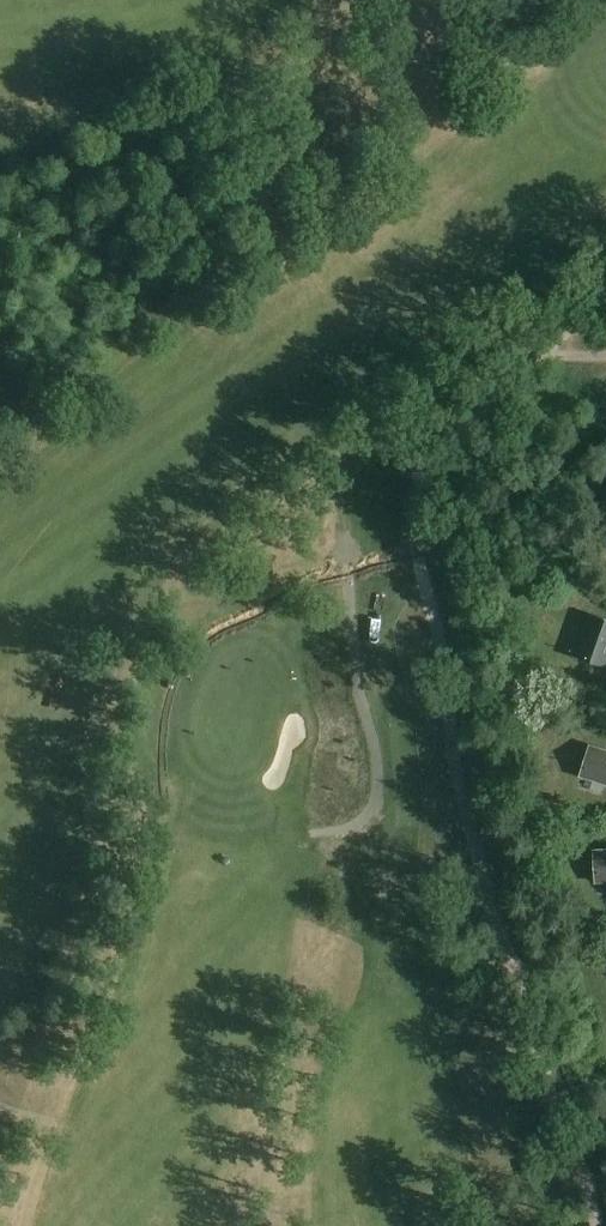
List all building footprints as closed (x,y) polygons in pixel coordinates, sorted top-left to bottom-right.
[(592,616),(577,655),(605,666),(605,621),(592,616)] [(591,746),(582,775),(605,783),(605,751),(591,746)] [(596,851),(597,882),(605,881),(605,850),(596,851)]
